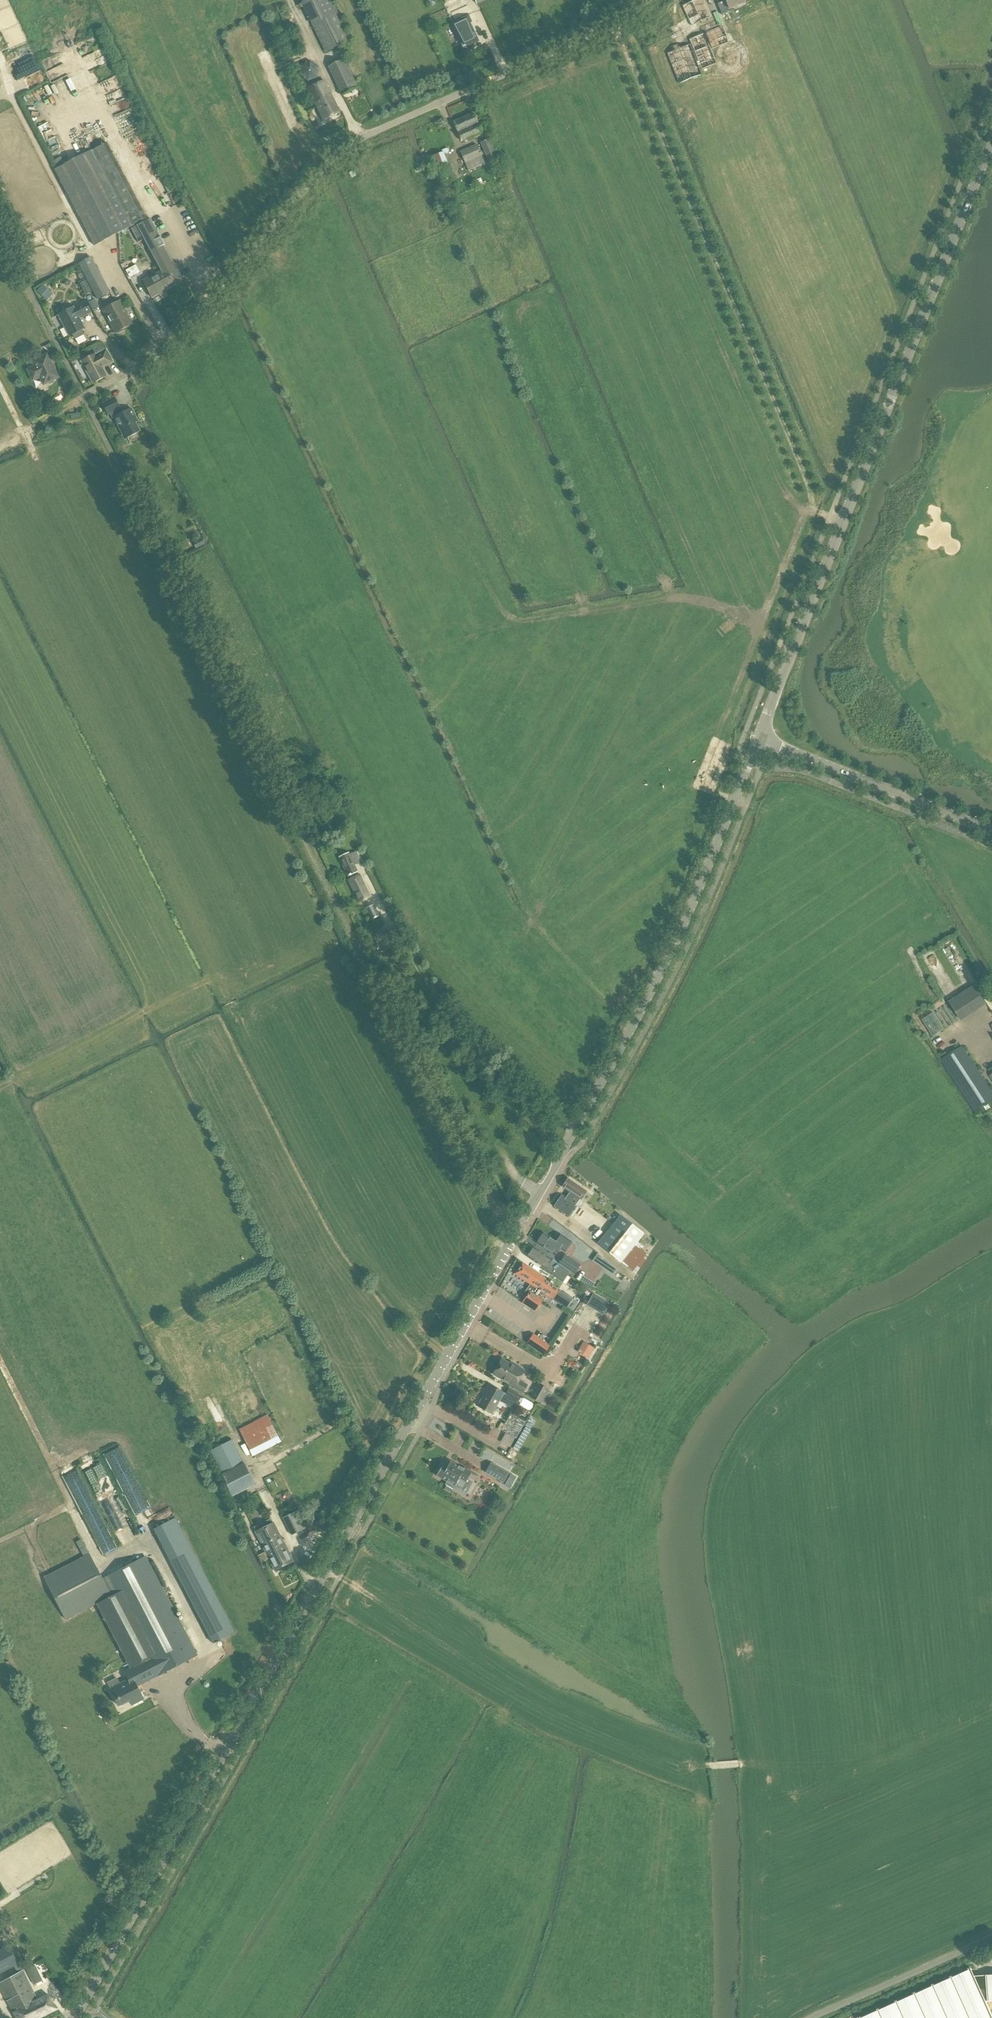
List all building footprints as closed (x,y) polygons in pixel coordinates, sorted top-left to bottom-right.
[(325,52),(350,40),(331,0),(308,0),(302,3),(313,24),(312,25),(325,52)] [(454,20),(455,22),(450,24),(458,42),(457,43),(461,52),(470,48),(470,46),(479,42),(470,23),(472,22),(468,14),(454,20)] [(728,27),(723,29),(721,25),(719,19),(693,30),(692,30),(694,36),(691,37),(687,39),(687,41),(689,45),(692,53),(693,54),(694,53),(697,52),(701,50),(703,50),(703,49),(722,41),(726,49),(725,49),(726,51),(727,51),(727,50),(728,50),(730,49),(734,47),(735,47),(736,47),(730,30),(728,27)] [(357,88),(344,59),(328,67),(342,95),(357,88)] [(308,89),(323,121),(340,113),(324,81),(308,89)] [(481,133),(473,113),(454,122),(462,142),(481,133)] [(497,158),(489,139),(480,143),(489,162),(497,158)] [(107,143),(65,165),(56,170),(55,170),(94,246),(146,218),(107,143)] [(460,152),(468,171),(485,163),(476,145),(460,152)] [(56,170),(65,165),(61,157),(52,162),(56,170)] [(439,178),(451,173),(447,165),(436,170),(439,178)] [(475,181),(478,187),(486,184),(485,181),(482,182),(480,178),(475,181)] [(162,246),(164,245),(150,219),(131,229),(138,242),(144,239),(154,259),(165,253),(162,246)] [(85,277),(97,299),(110,293),(91,258),(79,264),(83,272),(85,277)] [(162,270),(163,270),(143,281),(152,298),(181,282),(181,281),(183,280),(177,269),(175,270),(171,265),(162,270)] [(141,283),(138,276),(132,279),(135,286),(141,283)] [(92,291),(85,280),(79,283),(86,295),(92,291)] [(103,310),(116,333),(132,324),(119,301),(103,310)] [(70,336),(73,334),(76,340),(85,335),(82,330),(84,328),(78,318),(82,316),(83,317),(91,312),(85,302),(73,308),(73,307),(59,315),(70,336)] [(103,368),(113,363),(104,346),(100,346),(93,350),(95,354),(81,362),(93,384),(107,376),(103,368)] [(44,384),(58,377),(47,355),(33,362),(35,367),(28,370),(33,380),(40,377),(44,384)] [(114,418),(120,430),(125,439),(140,432),(135,422),(138,421),(132,409),(121,414),(119,409),(120,409),(114,398),(102,404),(108,415),(114,412),(116,417),(114,418)] [(194,542),(196,548),(204,544),(201,539),(194,542)] [(348,880),(359,902),(370,897),(359,875),(357,872),(358,872),(355,865),(361,862),(356,852),(350,855),(349,852),(339,857),(349,879),(348,880)] [(379,916),(373,904),(366,908),(372,920),(379,916)] [(387,964),(392,970),(398,966),(393,960),(387,964)] [(986,1003),(975,985),(949,1002),(960,1019),(986,1003)] [(944,1030),(933,1013),(922,1020),(933,1037),(944,1030)] [(962,1047),(941,1060),(974,1111),(991,1100),(991,1093),(962,1047)] [(581,1200),(586,1191),(568,1179),(562,1187),(581,1200)] [(643,1247),(637,1242),(644,1234),(620,1216),(598,1244),(621,1262),(629,1269),(627,1270),(633,1275),(634,1273),(635,1274),(648,1256),(641,1250),(643,1247)] [(561,1235),(556,1242),(543,1233),(540,1238),(537,1243),(555,1255),(560,1248),(565,1252),(571,1242),(561,1235)] [(552,1260),(553,1260),(534,1247),(528,1257),(550,1272),(550,1274),(563,1283),(570,1272),(552,1260)] [(575,1273),(581,1265),(565,1254),(559,1264),(569,1271),(570,1269),(575,1273)] [(597,1254),(593,1261),(613,1274),(616,1269),(597,1254)] [(522,1263),(515,1274),(531,1284),(524,1294),(527,1296),(523,1303),(535,1312),(543,1300),(550,1304),(553,1300),(553,1299),(559,1290),(545,1280),(546,1278),(522,1263)] [(583,1276),(580,1280),(580,1281),(591,1287),(594,1283),(593,1283),(583,1276)] [(566,1308),(572,1299),(559,1290),(553,1299),(553,1300),(566,1308)] [(544,1354),(550,1346),(534,1335),(528,1344),(544,1354)] [(594,1349),(584,1342),(577,1353),(588,1359),(594,1349)] [(516,1366),(515,1367),(502,1359),(493,1374),(515,1387),(514,1388),(523,1392),(527,1385),(519,1381),(525,1371),(516,1366)] [(541,1405),(549,1390),(537,1383),(529,1398),(541,1405)] [(514,1408),(521,1396),(509,1389),(506,1394),(488,1384),(484,1391),(486,1392),(478,1406),(492,1414),(500,1400),(514,1408)] [(231,1492),(253,1481),(228,1433),(206,1445),(231,1492)] [(468,1479),(472,1472),(464,1468),(464,1469),(452,1462),(451,1462),(450,1461),(449,1463),(447,1467),(443,1464),(436,1476),(446,1482),(447,1482),(446,1484),(454,1489),(456,1485),(462,1489),(468,1479)] [(502,1482),(507,1473),(491,1463),(486,1473),(502,1482)] [(290,1495),(275,1502),(292,1535),(307,1527),(290,1495)] [(213,1643),(234,1632),(175,1518),(154,1530),(213,1643)] [(271,1519),(253,1528),(266,1553),(259,1557),(261,1562),(269,1558),(275,1570),(292,1561),(271,1519)] [(197,1655),(145,1557),(103,1579),(90,1554),(44,1578),(66,1620),(98,1603),(114,1595),(147,1659),(156,1676),(197,1655)] [(156,1676),(147,1659),(140,1663),(124,1671),(128,1680),(110,1689),(119,1706),(129,1700),(132,1705),(143,1699),(137,1686),(156,1676)] [(18,1963),(8,1945),(0,1949),(0,1973),(18,1963)] [(35,1984),(43,1980),(36,1965),(27,1970),(35,1984)] [(971,1969),(861,2017),(991,2017),(991,2015),(971,1969)] [(34,1992),(22,1970),(0,1983),(0,1989),(16,2017),(38,2017),(39,2017),(31,2003),(37,2000),(33,1993),(34,1992)] [(39,2017),(58,2008),(48,1994),(37,2000),(31,2003),(39,2017)]
